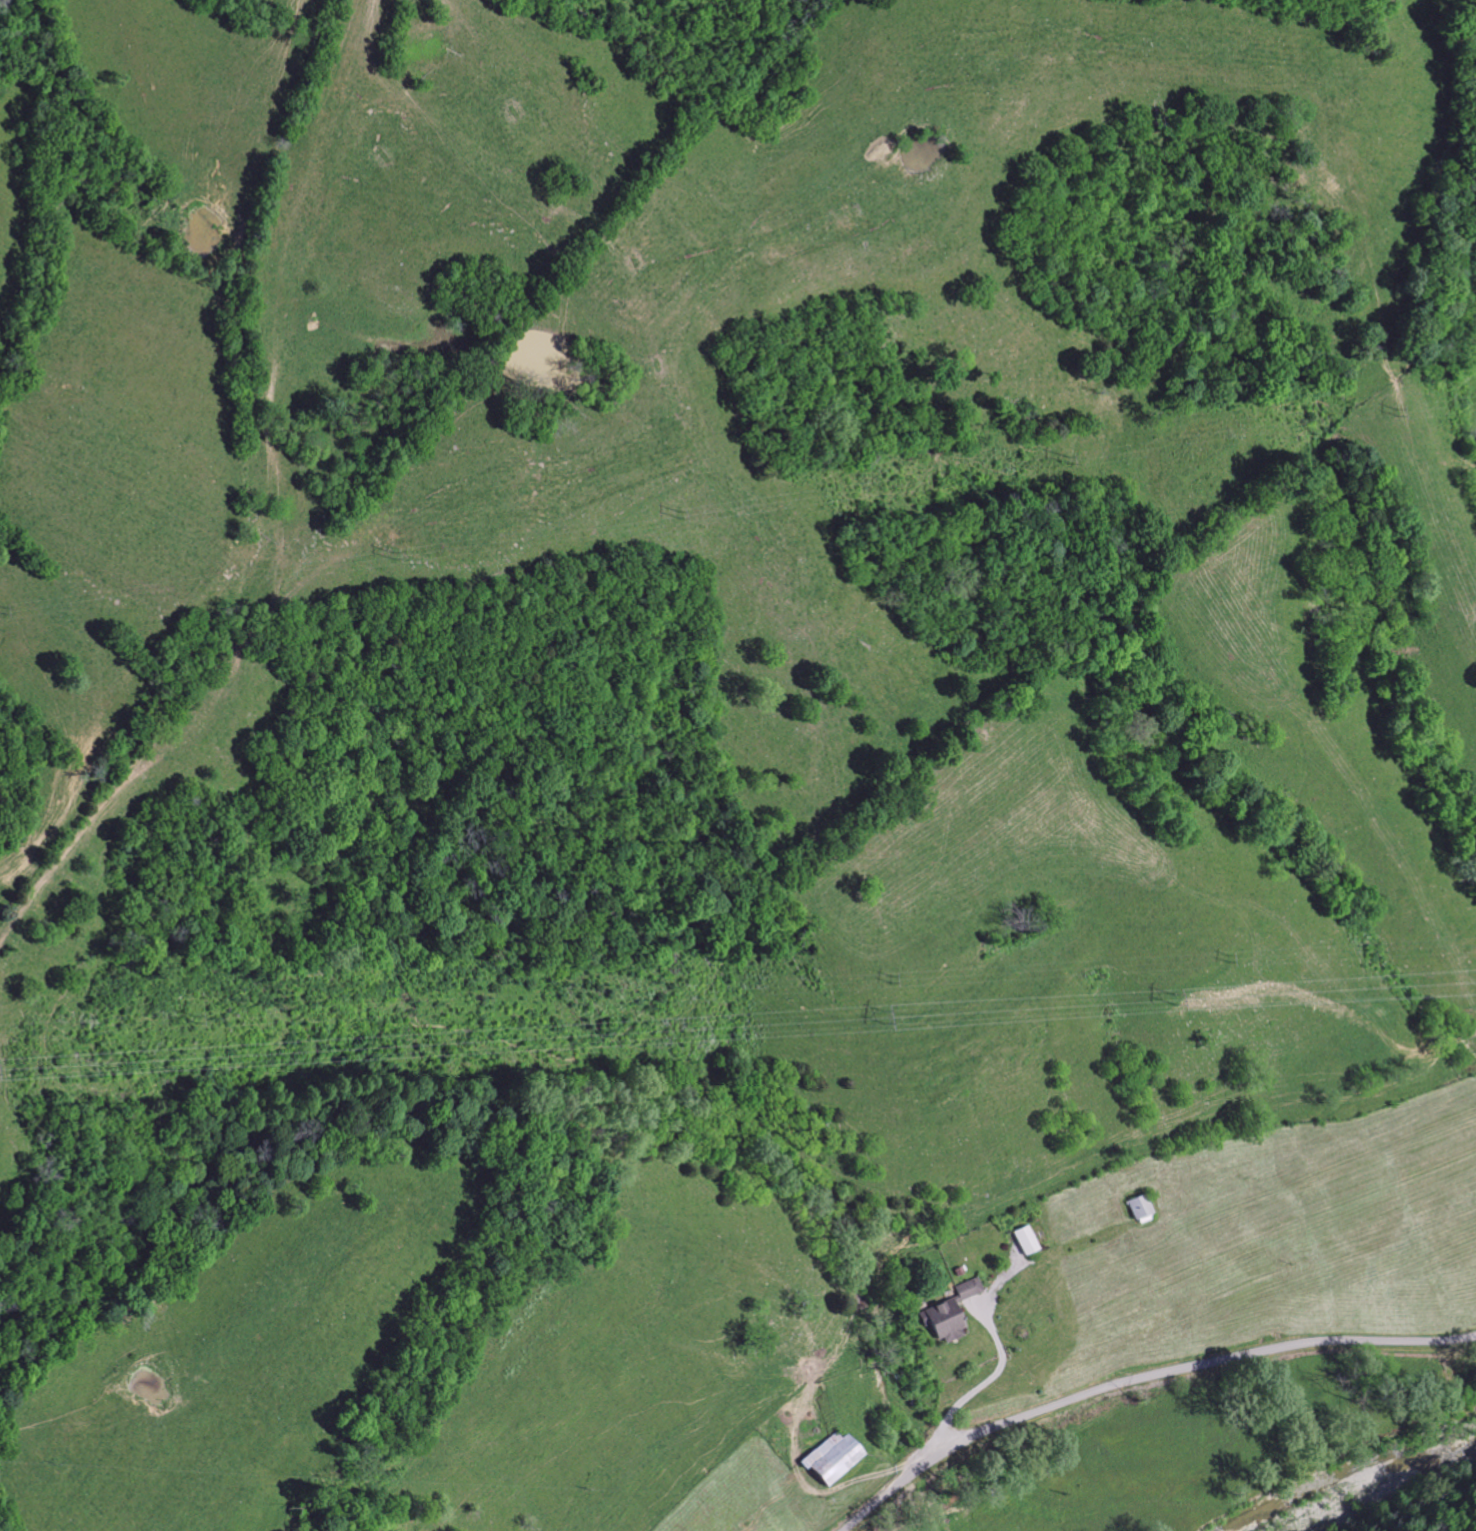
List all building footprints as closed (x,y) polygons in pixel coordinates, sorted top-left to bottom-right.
[(1136,1225),(1154,1220),(1147,1195),(1129,1200),(1136,1225)] [(1014,1231),(1022,1256),(1038,1251),(1030,1226),(1014,1231)] [(984,1293),(978,1278),(954,1287),(958,1297),(918,1312),(923,1327),(930,1325),(936,1341),(943,1339),(944,1344),(967,1335),(955,1304),(984,1293)] [(863,1455),(845,1434),(840,1438),(834,1432),(801,1462),(825,1489),(863,1455)]
